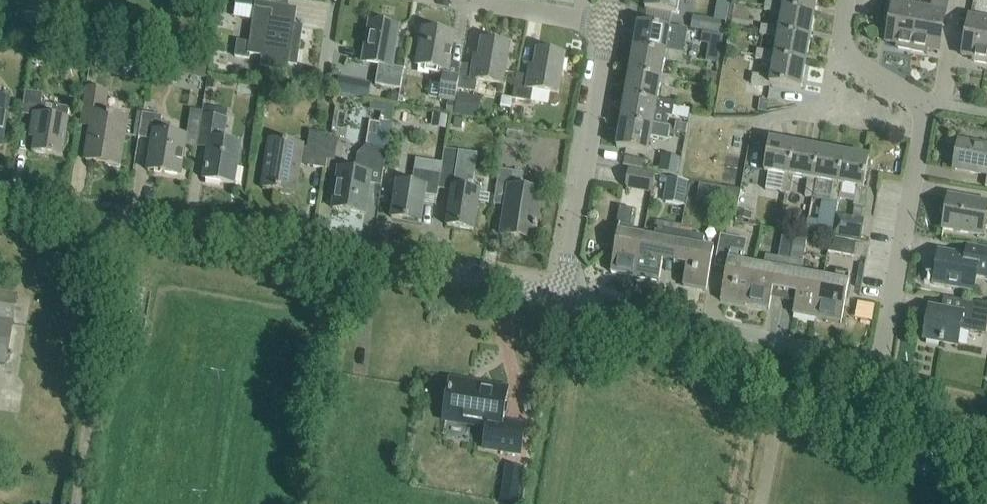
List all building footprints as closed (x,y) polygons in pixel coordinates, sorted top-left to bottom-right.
[(294,25),(296,10),(265,5),(265,0),(237,0),(236,3),(236,5),(256,8),(250,43),(238,41),(235,56),(249,59),(250,53),(263,55),(261,68),(288,72),(289,66),(298,67),(304,27),(294,25)] [(645,9),(677,15),(680,0),(647,0),(645,9)] [(817,0),(785,0),(784,5),(766,1),(765,11),(782,14),(783,10),(815,15),(817,0)] [(920,7),(906,5),(907,1),(906,0),(887,0),(884,19),(885,22),(887,24),(889,25),(886,42),(897,44),(897,47),(912,50),(920,7)] [(946,12),(948,1),(943,0),(932,0),(930,9),(920,7),(912,50),(927,53),(928,49),(939,51),(946,12)] [(810,40),(815,15),(783,10),(782,14),(780,29),(762,26),(760,35),(778,38),(779,35),(810,40)] [(969,16),(962,56),(973,58),(973,61),(986,63),(986,19),(969,16)] [(719,34),(722,21),(701,17),(699,31),(719,34)] [(401,90),(404,69),(392,67),(400,26),(370,21),(363,63),(381,66),(377,85),(401,90)] [(638,24),(634,49),(666,54),(666,51),(669,36),(686,39),(688,30),(669,26),(669,29),(638,24)] [(458,90),(462,65),(449,63),(454,36),(423,31),(417,66),(433,69),(428,98),(448,101),(455,102),(458,90)] [(806,65),(810,40),(779,35),(778,38),(775,53),(758,50),(756,59),(774,63),(774,59),(806,65)] [(474,67),(462,65),(458,90),(475,93),(477,81),(503,85),(510,46),(482,41),(479,62),(475,61),(474,67)] [(47,46),(36,44),(35,49),(34,59),(45,61),(47,51),(47,46)] [(684,54),(666,51),(666,54),(634,49),(630,74),(661,79),(662,75),(665,60),(682,63),(684,54)] [(558,95),(565,55),(538,51),(534,71),(530,71),(529,77),(517,74),(513,99),(531,102),(533,90),(558,95)] [(720,56),(706,53),(705,62),(719,64),(720,56)] [(737,58),(725,56),(722,74),(734,76),(737,58)] [(801,90),(806,65),(774,59),(774,63),(771,78),(753,75),(752,84),(770,87),(771,84),(801,90)] [(208,66),(183,62),(181,75),(206,79),(208,66)] [(679,78),(662,75),(661,79),(630,74),(625,98),(657,104),(658,100),(660,85),(678,88),(679,78)] [(338,81),(336,93),(352,96),(364,98),(367,86),(338,81)] [(119,166),(127,119),(105,116),(109,91),(87,88),(80,126),(92,128),(86,161),(119,166)] [(34,117),(32,131),(37,132),(34,153),(62,157),(68,120),(70,108),(42,103),(44,94),(26,91),(22,115),(34,117)] [(388,94),(387,101),(397,102),(399,92),(393,91),(388,94)] [(675,103),(658,100),(657,104),(625,98),(621,122),(653,128),(653,124),(656,109),(673,112),(675,103)] [(2,148),(10,100),(0,99),(0,147),(2,148)] [(767,113),(768,101),(759,100),(758,112),(767,113)] [(453,114),(455,102),(448,101),(446,113),(453,114)] [(454,115),(478,119),(480,107),(456,103),(454,115)] [(223,142),(227,120),(228,110),(204,106),(199,141),(211,143),(205,180),(234,185),(240,144),(223,142)] [(181,176),(188,136),(161,132),(163,116),(143,112),(139,138),(153,140),(148,171),(181,176)] [(432,126),(446,128),(448,116),(434,114),(432,126)] [(461,128),(462,119),(455,118),(453,126),(461,128)] [(621,122),(617,147),(648,153),(652,133),(669,136),(684,139),(685,134),(675,133),(670,132),(671,127),(653,124),(653,128),(621,122)] [(677,123),(675,133),(685,134),(686,135),(688,125),(677,123)] [(326,169),(331,135),(310,132),(308,148),(271,142),(263,189),(295,194),(300,165),(326,169)] [(389,139),(370,135),(368,145),(388,149),(389,139)] [(789,176),(795,144),(770,140),(765,172),(784,175),(781,193),(790,194),(793,177),(789,176)] [(959,141),(954,169),(986,175),(986,146),(959,141)] [(814,181),(820,149),(795,144),(789,176),(793,177),(808,180),(805,197),(815,199),(818,181),(814,181)] [(388,149),(368,145),(357,155),(356,167),(353,167),(351,171),(340,169),(333,209),(365,214),(371,174),(383,176),(388,149)] [(437,197),(439,189),(445,150),(433,148),(429,171),(415,169),(412,185),(398,183),(392,218),(421,223),(426,195),(437,197)] [(839,185),(844,153),(820,149),(814,181),(818,181),(833,184),(830,201),(839,203),(842,186),(839,185)] [(478,155),(445,150),(439,189),(453,191),(447,226),(474,230),(480,192),(468,190),(469,182),(473,182),(478,155)] [(864,188),(869,158),(844,153),(839,185),(842,186),(857,188),(854,206),(855,206),(864,207),(867,189),(864,188)] [(626,157),(624,165),(643,169),(644,161),(626,157)] [(668,157),(665,173),(678,175),(681,159),(668,157)] [(652,194),(655,173),(629,169),(626,190),(652,194)] [(534,240),(542,193),(522,189),(524,174),(500,170),(494,205),(506,207),(501,235),(534,240)] [(684,206),(689,182),(668,178),(664,202),(684,206)] [(737,216),(742,190),(728,188),(724,210),(724,214),(737,216)] [(949,197),(944,229),(983,236),(986,213),(986,203),(949,197)] [(820,220),(818,232),(834,235),(839,203),(830,201),(824,200),(820,220)] [(636,277),(644,236),(633,234),(634,227),(631,227),(635,209),(620,206),(616,226),(619,226),(611,272),(636,277)] [(864,207),(855,206),(853,218),(861,219),(864,207)] [(738,219),(750,221),(752,213),(740,211),(738,219)] [(863,240),(867,220),(861,219),(853,218),(839,215),(836,235),(863,240)] [(805,230),(818,232),(820,220),(808,218),(805,230)] [(676,260),(681,232),(655,227),(654,238),(644,236),(636,277),(660,281),(664,258),(676,260)] [(714,249),(703,247),(705,236),(681,232),(676,260),(687,263),(683,286),(707,290),(714,249)] [(802,273),(804,263),(809,236),(795,233),(793,246),(790,260),(791,260),(786,289),(797,291),(793,314),(816,318),(824,277),(802,273)] [(854,257),(856,243),(830,239),(828,252),(854,257)] [(981,247),(979,259),(939,252),(934,284),(974,291),(976,277),(986,279),(986,248),(981,247)] [(746,305),(754,264),(743,262),(744,256),(730,253),(721,301),(746,305)] [(786,289),(791,260),(790,260),(766,256),(764,266),(754,264),(746,305),(770,310),(774,287),(786,289)] [(835,279),(824,277),(816,318),(842,323),(850,275),(836,273),(835,279)] [(6,364),(18,294),(0,291),(0,363),(6,364)] [(930,308),(924,339),(958,345),(961,330),(985,334),(986,325),(986,305),(963,301),(961,313),(930,308)] [(520,455),(524,429),(501,425),(507,388),(452,379),(445,421),(488,428),(485,449),(520,455)] [(509,467),(503,503),(516,503),(521,469),(509,467)]
